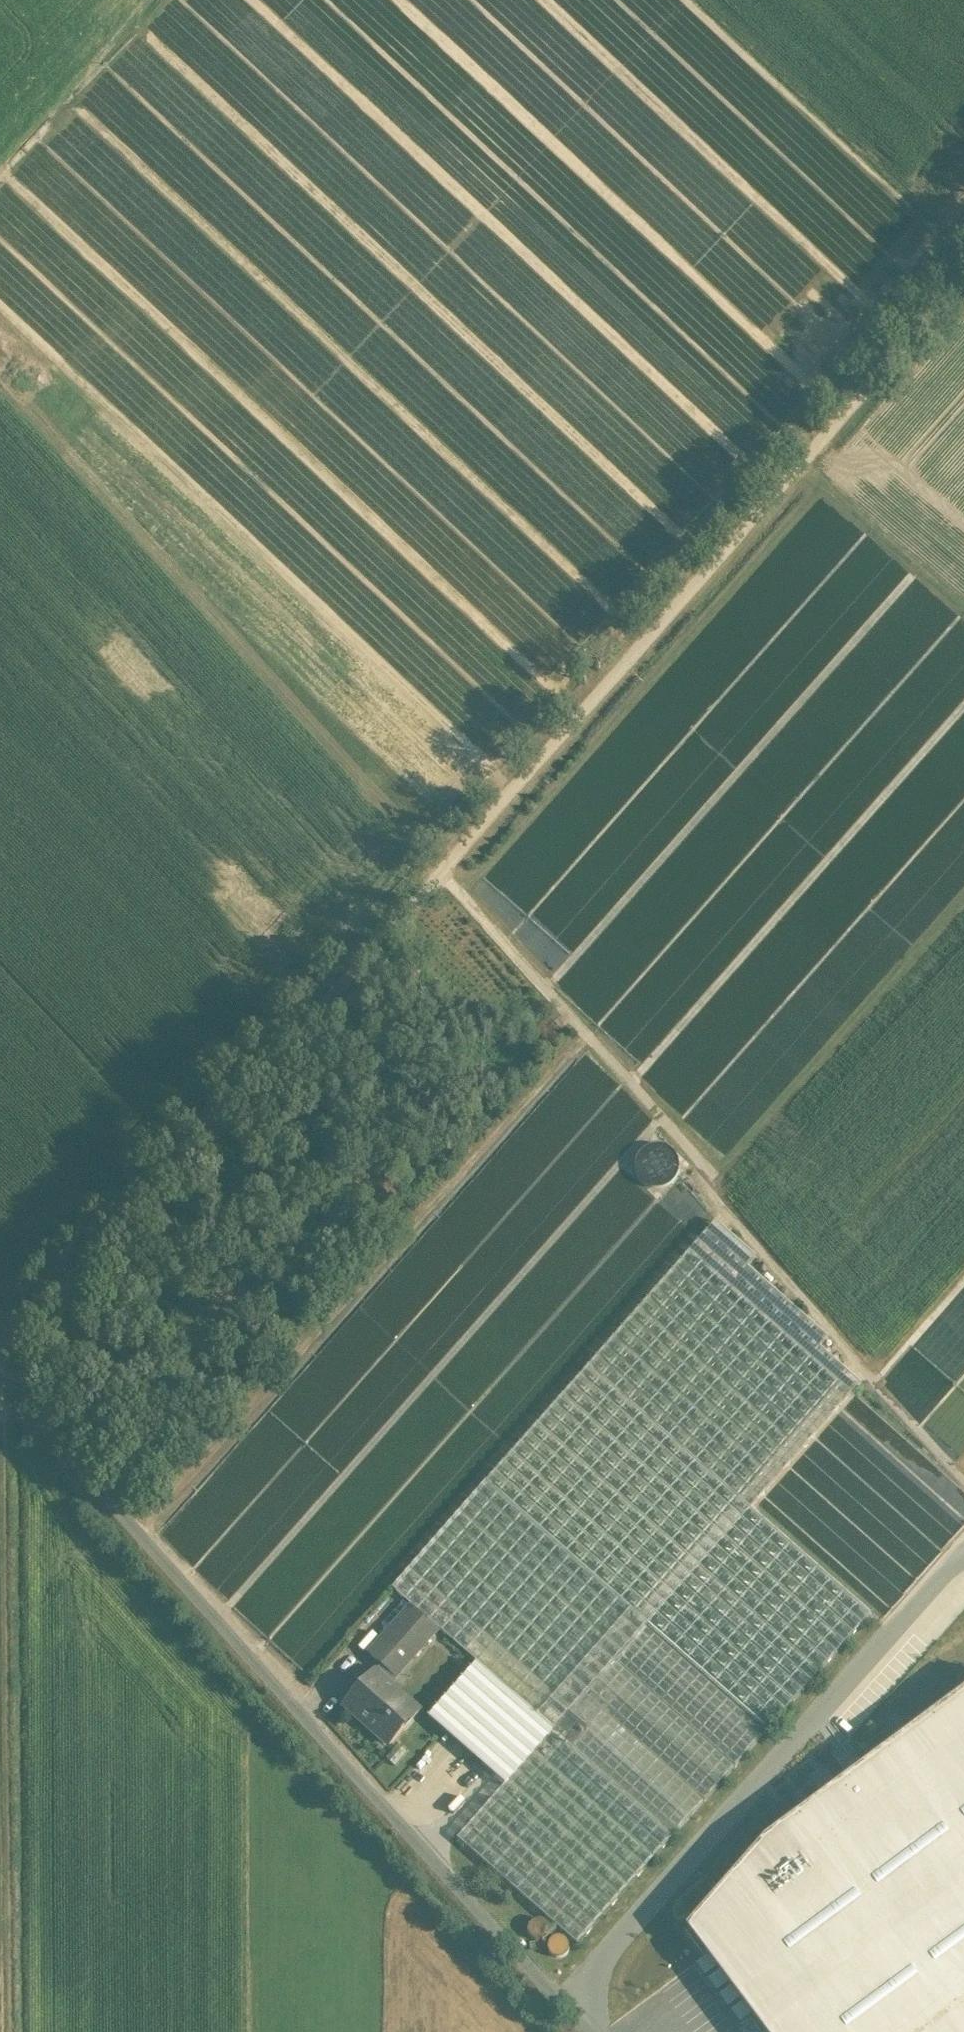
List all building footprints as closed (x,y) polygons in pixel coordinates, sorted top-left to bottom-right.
[(679,1149),(648,1147),(647,1172),(678,1174),(679,1149)] [(715,1222),(589,1366),(486,1481),(648,1623),(646,1625),(766,1731),(871,1613),(751,1508),(861,1383),(820,1347),(829,1338),(748,1266),(756,1257),(715,1222)] [(648,1623),(486,1481),(392,1588),(412,1606),(411,1607),(438,1630),(439,1629),(553,1730),(646,1625),(648,1623)] [(411,1607),(369,1654),(391,1674),(400,1663),(405,1667),(438,1630),(411,1607)] [(553,1730),(552,1732),(458,1838),(578,1944),(673,1836),(766,1731),(646,1625),(553,1730)] [(419,1712),(374,1672),(345,1705),(390,1745),(419,1712)] [(763,1840),(685,1929),(761,2031),(963,2031),(963,1690),(763,1840)]
